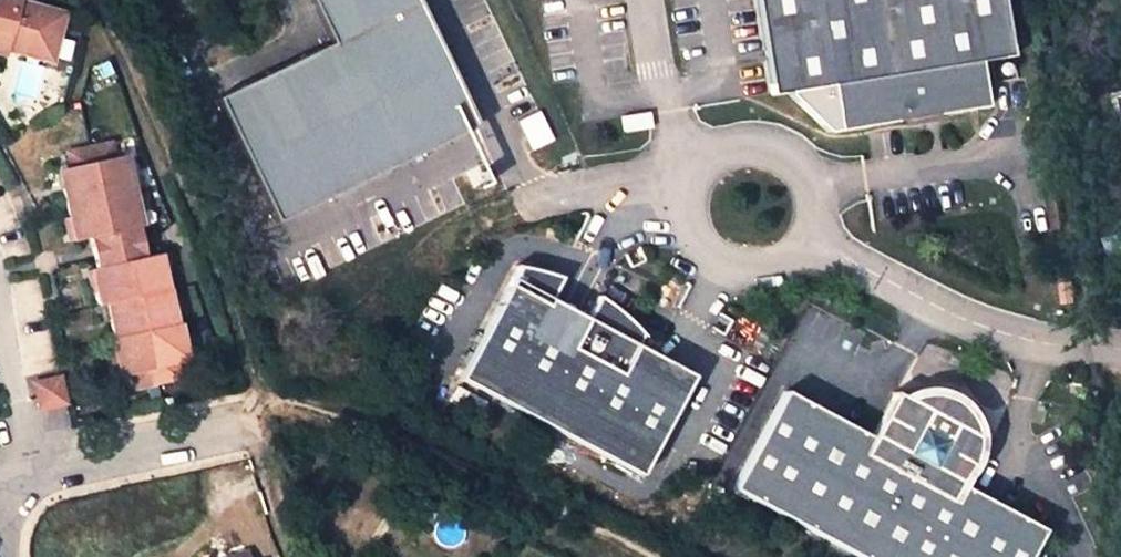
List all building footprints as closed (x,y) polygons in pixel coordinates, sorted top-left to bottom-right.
[(9,63),(10,58),(56,68),(68,20),(22,9),(25,0),(0,0),(0,61),(9,63)] [(417,0),(312,0),(331,40),(213,96),(274,225),(478,129),(417,0)] [(1004,0),(757,0),(771,91),(831,82),(838,127),(986,104),(979,59),(1012,54),(1004,0)] [(619,126),(647,122),(644,107),(617,112),(619,126)] [(514,120),(527,149),(551,137),(537,109),(514,120)] [(65,171),(79,242),(101,238),(146,229),(149,228),(134,156),(121,159),(117,143),(74,152),(77,168),(65,171)] [(146,229),(101,238),(108,269),(153,259),(146,229)] [(117,340),(125,378),(141,376),(144,391),(182,382),(179,368),(195,363),(187,326),(184,326),(177,292),(175,293),(168,256),(153,259),(108,269),(98,272),(105,307),(113,306),(120,339),(117,340)] [(572,279),(526,266),(470,376),(653,476),(707,376),(647,341),(655,338),(642,321),(609,297),(599,317),(562,300),(572,279)] [(63,379),(34,385),(41,413),(68,407),(63,379)] [(731,477),(888,556),(1020,556),(1042,513),(956,469),(960,456),(966,448),(970,437),(971,427),(971,417),(966,405),(963,399),(956,392),(951,388),(942,383),(933,380),(920,380),(911,381),(902,385),(891,380),(868,425),(780,380),(731,477)]
